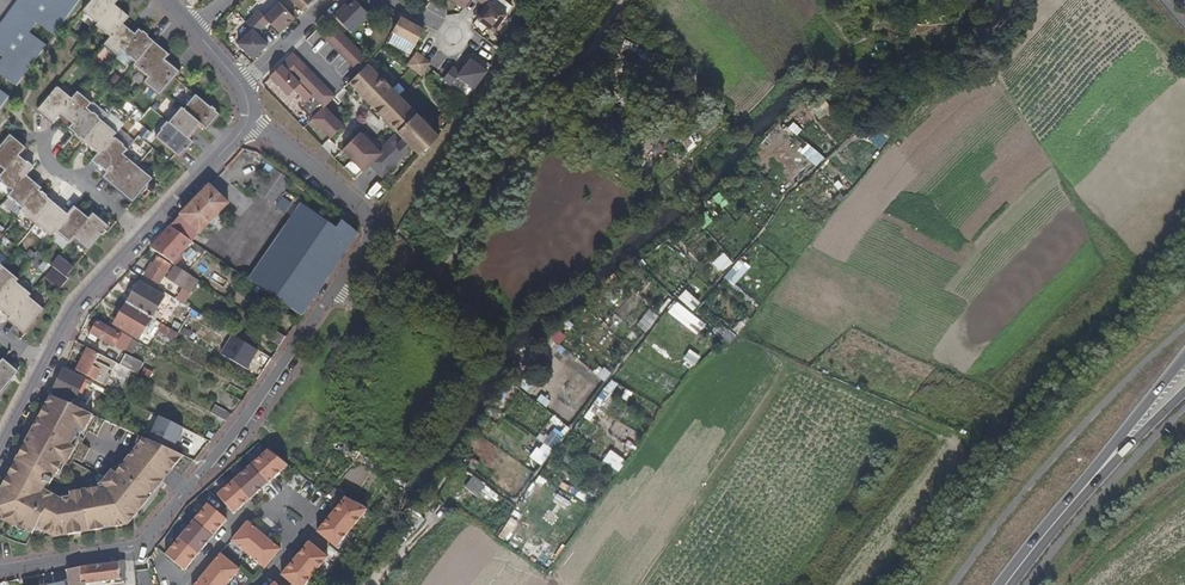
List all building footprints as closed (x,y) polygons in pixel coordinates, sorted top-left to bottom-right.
[(18,87),(48,46),(30,32),(37,22),(55,36),(82,0),(17,0),(0,24),(0,55),(3,57),(0,61),(0,74),(18,87)] [(86,11),(101,23),(115,6),(117,4),(120,0),(95,0),(86,11)] [(302,11),(313,0),(291,0),(302,11)] [(335,15),(340,20),(352,33),(370,15),(354,0),(348,6),(345,4),(335,15)] [(464,8),(470,0),(452,0),(464,8)] [(486,7),(477,19),(493,31),(506,14),(490,1),(491,0),(480,0),(479,1),(486,7)] [(252,16),(254,17),(263,28),(269,22),(280,33),(295,18),(280,2),(264,17),(258,10),(252,16)] [(434,4),(430,10),(440,17),(444,11),(434,4)] [(118,8),(115,6),(101,23),(99,25),(113,38),(127,21),(131,16),(120,6),(118,8)] [(401,16),(392,32),(416,44),(424,29),(401,16)] [(247,24),(252,29),(237,43),(253,59),(268,44),(257,34),(263,28),(254,17),(247,24)] [(140,32),(127,21),(113,38),(107,46),(119,56),(124,51),(140,32)] [(334,25),(323,36),(359,73),(368,64),(370,61),(334,25)] [(140,32),(124,51),(138,64),(156,42),(145,32),(143,34),(140,32)] [(168,51),(156,42),(138,64),(136,66),(151,78),(165,61),(166,59),(169,56),(166,54),(168,51)] [(430,62),(416,52),(407,65),(421,76),(428,66),(427,66),(430,62)] [(294,54),(270,77),(288,95),(300,82),(289,71),(300,60),(294,54)] [(487,71),(470,58),(460,72),(452,66),(443,79),(451,85),(458,75),(474,88),(487,71)] [(300,60),(289,71),(300,82),(323,105),(335,94),(300,60)] [(165,61),(151,78),(146,83),(161,96),(164,93),(176,78),(181,71),(171,63),(170,64),(165,61)] [(349,83),(398,131),(378,151),(360,132),(343,150),(363,171),(370,165),(381,177),(413,147),(420,154),(434,140),(431,136),(435,132),(368,64),(359,73),(349,83)] [(86,86),(80,93),(93,104),(98,97),(86,86)] [(74,100),(59,87),(39,112),(49,121),(50,119),(55,123),(59,117),(74,100)] [(10,97),(0,90),(0,111),(10,97)] [(80,93),(74,100),(59,117),(72,128),(88,109),(93,104),(80,93)] [(337,96),(335,94),(323,105),(325,107),(337,96)] [(197,95),(185,110),(202,125),(208,130),(221,116),(197,95)] [(825,102),(813,110),(818,117),(830,109),(825,102)] [(343,126),(325,107),(314,121),(330,138),(343,126)] [(182,108),(170,123),(190,141),(202,125),(185,110),(182,108)] [(103,121),(88,109),(72,128),(70,131),(82,140),(84,138),(87,140),(103,121)] [(117,133),(103,121),(87,140),(85,143),(96,152),(98,150),(101,153),(114,138),(117,133)] [(170,123),(157,138),(177,155),(181,158),(190,148),(188,146),(192,142),(190,141),(170,123)] [(439,135),(435,132),(431,136),(434,140),(439,135)] [(690,136),(681,141),(687,152),(696,147),(690,136)] [(10,138),(0,150),(0,167),(7,173),(19,158),(20,157),(27,148),(15,139),(13,141),(10,138)] [(114,138),(101,153),(99,155),(94,162),(104,171),(105,169),(109,173),(124,155),(128,150),(114,138)] [(327,139),(323,145),(332,153),(337,147),(327,139)] [(139,167),(124,155),(109,173),(108,174),(104,179),(116,189),(117,187),(120,189),(139,167)] [(7,173),(0,181),(14,192),(26,179),(28,177),(34,169),(24,160),(23,162),(19,158),(7,173)] [(153,179),(139,167),(120,189),(118,191),(129,201),(130,199),(134,203),(139,197),(153,179)] [(291,180),(275,168),(258,193),(273,204),(291,180)] [(832,203),(841,195),(824,177),(816,184),(832,203)] [(29,182),(26,179),(14,192),(10,198),(24,210),(40,191),(42,189),(31,179),(29,182)] [(797,200),(808,192),(803,184),(791,192),(797,200)] [(229,205),(210,186),(180,217),(200,235),(229,205)] [(55,203),(40,191),(24,210),(22,213),(37,225),(53,206),(55,203)] [(292,203),(282,195),(274,205),(284,213),(292,203)] [(337,228),(301,204),(249,280),(302,316),(359,234),(342,221),(337,228)] [(56,208),(53,206),(37,225),(51,237),(56,232),(69,216),(57,206),(56,208)] [(75,209),(69,216),(56,232),(70,244),(75,239),(90,220),(80,211),(79,213),(75,209)] [(95,215),(90,220),(75,239),(89,251),(108,230),(105,227),(106,225),(95,215)] [(180,217),(170,227),(192,243),(200,235),(180,217)] [(192,243),(170,227),(150,249),(173,264),(192,243)] [(723,252),(711,263),(720,274),(732,263),(723,252)] [(238,271),(246,258),(240,254),(232,267),(238,271)] [(59,257),(52,266),(55,268),(67,278),(74,269),(59,257)] [(153,266),(151,265),(145,276),(159,285),(171,267),(158,258),(153,266)] [(175,266),(167,279),(183,290),(177,299),(183,303),(198,281),(175,266)] [(4,268),(0,274),(0,297),(3,300),(17,283),(19,280),(4,268)] [(67,278),(55,268),(46,279),(60,291),(69,280),(67,278)] [(213,273),(210,280),(223,286),(226,280),(213,273)] [(17,283),(3,300),(1,301),(0,303),(0,309),(7,315),(8,314),(13,318),(29,298),(32,295),(17,283)] [(164,297),(140,283),(127,304),(151,319),(164,297)] [(684,288),(677,297),(693,310),(700,301),(684,288)] [(44,310),(29,298),(13,318),(12,319),(10,321),(20,330),(21,329),(25,332),(44,310)] [(698,335),(706,324),(675,300),(667,310),(698,335)] [(151,319),(127,304),(114,326),(139,340),(151,319)] [(638,324),(646,330),(656,317),(648,311),(638,324)] [(98,322),(91,334),(124,354),(126,352),(132,355),(138,344),(121,334),(120,336),(98,322)] [(729,343),(736,334),(720,323),(713,332),(729,343)] [(162,325),(158,332),(174,343),(179,335),(162,325)] [(286,339),(274,331),(269,340),(280,347),(286,339)] [(245,369),(257,349),(231,333),(219,353),(245,369)] [(117,364),(88,349),(76,371),(106,387),(112,376),(108,374),(110,369),(113,371),(117,364)] [(689,349),(681,362),(692,368),(700,355),(689,349)] [(144,364),(125,355),(120,365),(138,375),(144,364)] [(0,366),(0,396),(19,373),(4,361),(0,366)] [(604,381),(611,372),(603,366),(596,375),(604,381)] [(85,380),(64,370),(53,391),(75,402),(85,380)] [(674,392),(680,382),(664,373),(658,384),(674,392)] [(531,393),(538,383),(524,374),(517,384),(531,393)] [(591,421),(615,382),(609,378),(584,416),(591,421)] [(243,392),(229,384),(224,392),(238,400),(243,392)] [(582,410),(594,388),(587,384),(575,405),(582,410)] [(663,407),(669,398),(654,389),(648,398),(663,407)] [(71,446),(80,430),(85,432),(93,415),(51,396),(0,491),(0,516),(5,519),(3,521),(18,528),(19,526),(34,534),(37,528),(55,538),(129,525),(184,456),(176,453),(151,441),(143,437),(139,445),(116,474),(112,471),(105,481),(109,484),(102,487),(71,492),(72,497),(62,499),(47,492),(44,490),(48,483),(51,485),(63,463),(67,465),(76,449),(71,446)] [(214,407),(210,414),(221,419),(226,422),(231,416),(214,407)] [(184,429),(161,418),(151,441),(176,453),(180,444),(178,443),(181,436),(184,429)] [(617,471),(625,459),(610,448),(601,459),(617,471)] [(288,467),(268,451),(250,466),(267,485),(288,467)] [(249,500),(267,485),(250,466),(233,481),(249,500)] [(249,500),(233,481),(218,495),(233,514),(249,500)] [(588,503),(594,494),(580,486),(574,495),(588,503)] [(563,531),(582,505),(564,493),(546,519),(563,531)] [(345,498),(331,516),(350,532),(367,510),(345,498)] [(208,505),(194,521),(213,536),(226,520),(208,505)] [(336,548),(350,532),(331,516),(317,533),(336,548)] [(213,536),(194,521),(179,539),(198,554),(213,536)] [(264,536),(248,522),(232,541),(248,555),(264,536)] [(281,550),(264,536),(248,555),(265,568),(281,550)] [(198,554),(179,539),(166,555),(185,571),(198,554)] [(328,558),(309,543),(295,559),(314,575),(328,558)] [(221,584),(228,584),(239,570),(220,555),(206,573),(221,584)] [(295,559),(281,576),(292,584),(306,584),(314,575),(295,559)] [(67,570),(68,581),(68,584),(85,584),(126,578),(124,562),(67,570)] [(206,573),(196,584),(221,584),(206,573)]
